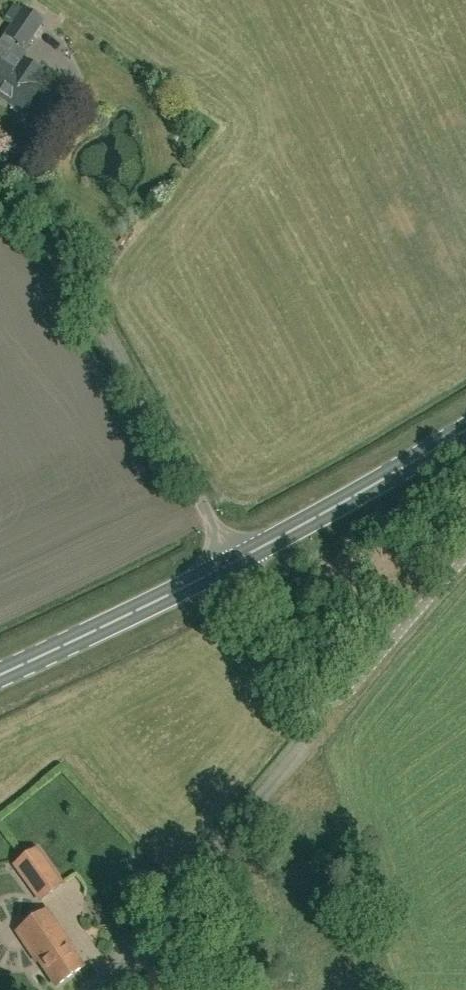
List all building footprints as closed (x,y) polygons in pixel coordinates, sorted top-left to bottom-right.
[(25,48),(43,23),(14,3),(5,15),(13,20),(4,33),(25,48)] [(24,114),(41,89),(35,84),(42,74),(23,61),(24,50),(3,36),(0,40),(0,98),(24,114)] [(39,851),(16,867),(41,901),(64,886),(39,851)] [(57,987),(85,969),(70,947),(72,946),(49,911),(17,932),(38,963),(40,962),(57,987)]
